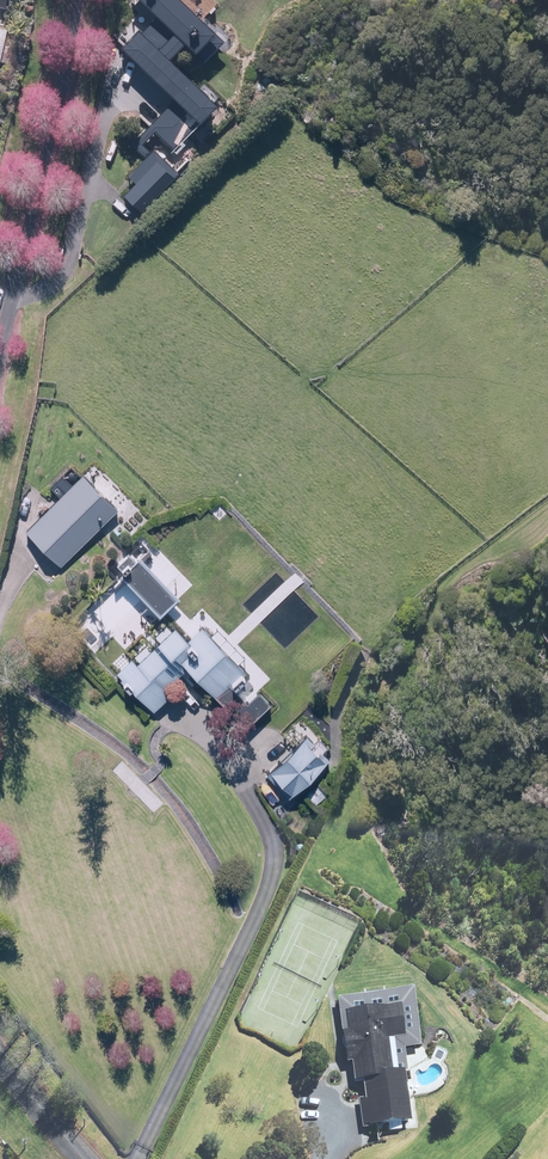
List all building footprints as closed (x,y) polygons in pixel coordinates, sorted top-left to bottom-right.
[(122,192),(142,211),(181,171),(154,145),(151,148),(143,141),(156,128),(174,145),(218,99),(172,54),(185,40),(205,58),(225,37),(186,0),(146,0),(159,13),(143,30),(140,27),(123,44),(176,94),(131,141),(145,155),(129,172),(135,179),(122,192)] [(16,34),(27,36),(30,20),(19,18),(16,34)] [(49,546),(64,565),(122,507),(107,488),(87,472),(28,529),(49,546)] [(120,579),(158,619),(176,602),(137,562),(120,579)] [(183,667),(244,726),(266,703),(255,691),(244,702),(232,690),(246,674),(198,627),(187,639),(173,626),(136,664),(129,658),(115,672),(121,678),(118,681),(125,688),(127,686),(153,711),(170,692),(164,686),(183,667)] [(288,695),(293,700),(301,691),(297,686),(288,695)] [(264,774),(286,797),(325,758),(318,750),(323,745),(314,736),(309,741),(303,735),(264,774)] [(273,811),(279,820),(286,814),(280,805),(273,811)] [(357,1100),(361,1129),(409,1123),(402,1074),(405,1074),(402,1050),(417,1048),(409,990),(382,994),(382,989),(372,990),(373,995),(335,1001),(343,1064),(349,1063),(352,1084),(361,1082),(363,1099),(357,1100)]
